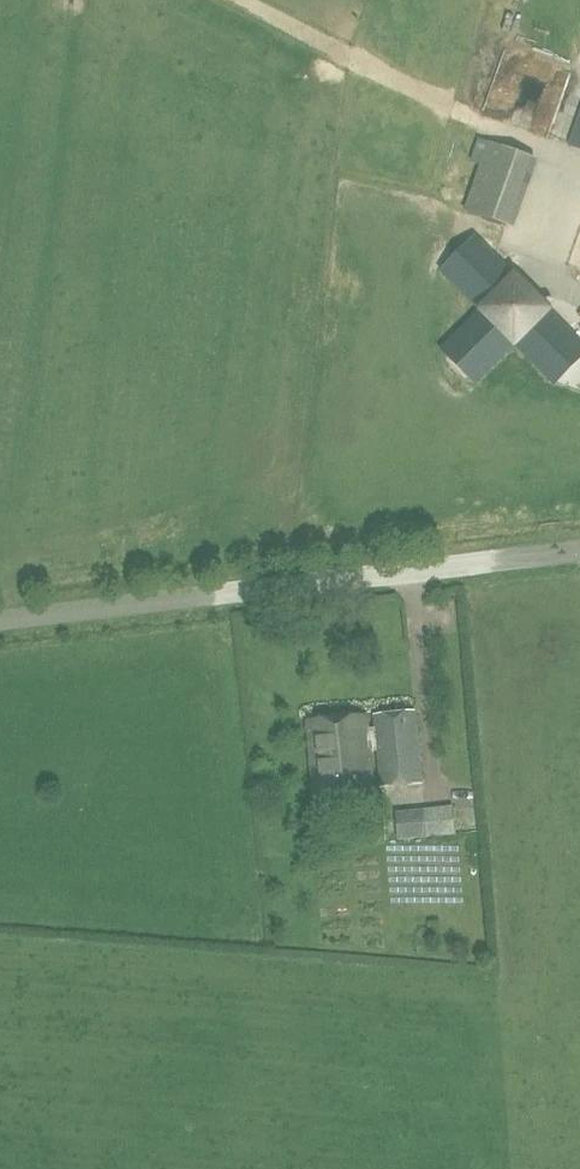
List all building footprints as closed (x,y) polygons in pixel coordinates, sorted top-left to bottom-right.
[(569,144),(579,148),(579,114),(569,144)] [(567,253),(579,216),(579,182),(567,177),(543,244),(567,253)] [(499,213),(460,239),(488,282),(444,310),(470,349),(514,321),(542,364),(579,339),(579,335),(499,213)] [(370,752),(377,752),(380,787),(421,784),(415,712),(308,720),(313,793),(373,788),(370,752)] [(453,806),(395,811),(395,819),(383,820),(385,839),(397,838),(397,839),(455,834),(453,806)]
